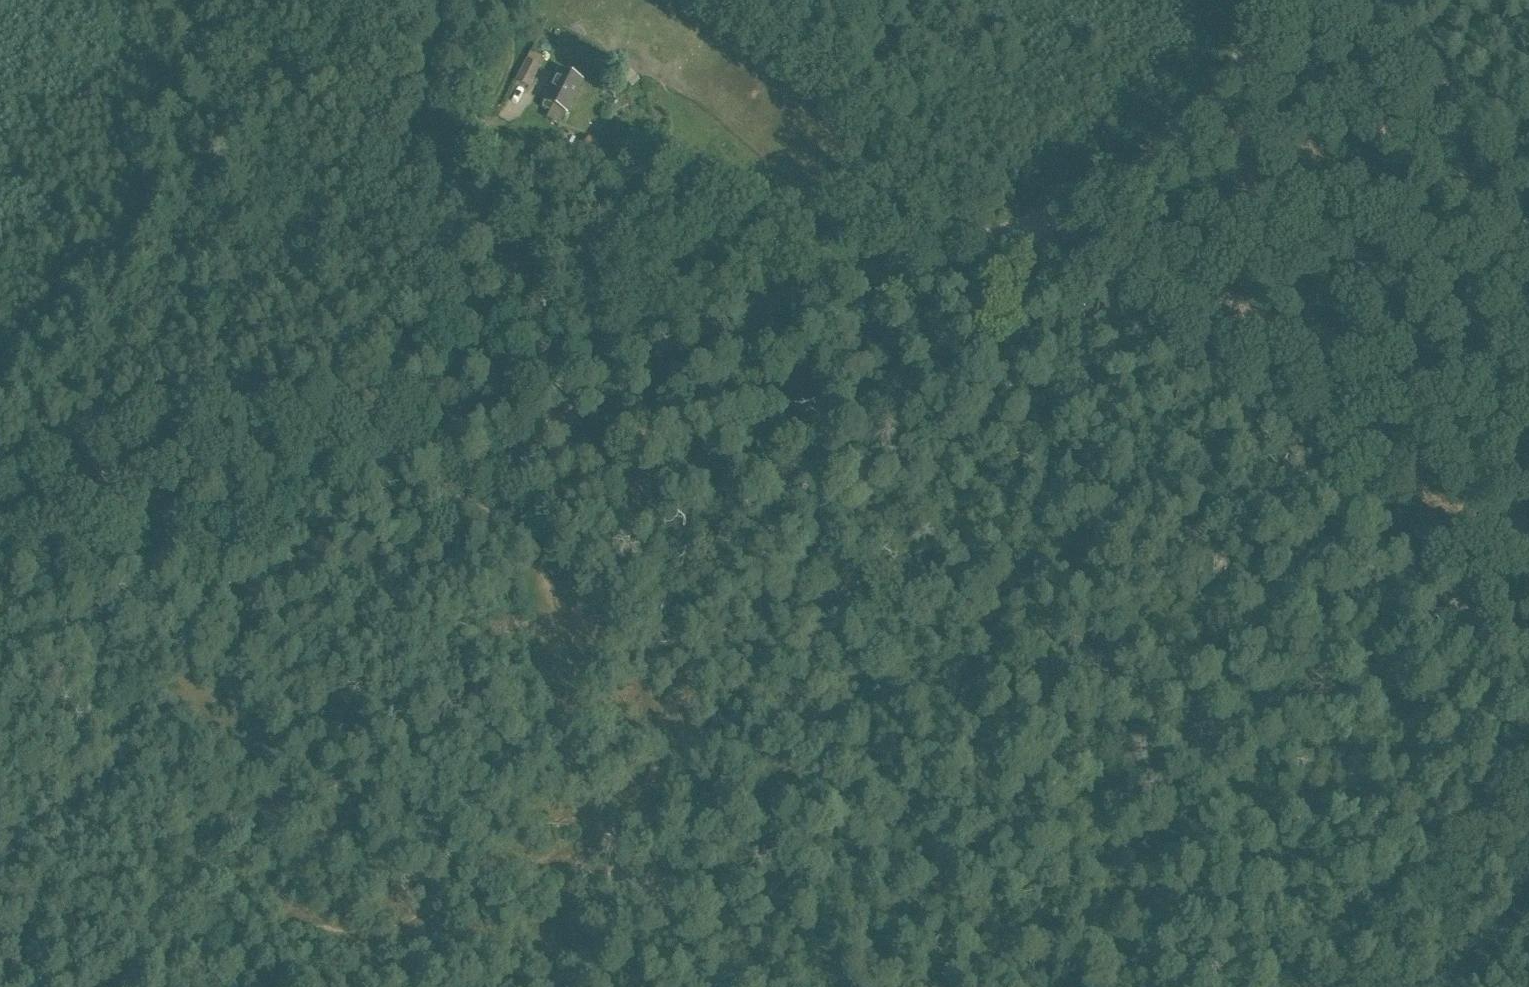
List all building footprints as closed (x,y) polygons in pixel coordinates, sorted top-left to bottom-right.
[(529,88),(540,66),(527,60),(516,81),(529,88)] [(566,113),(582,81),(561,71),(545,102),(566,113)] [(590,148),(595,151),(597,146),(599,143),(588,138),(584,145),(590,148)]
